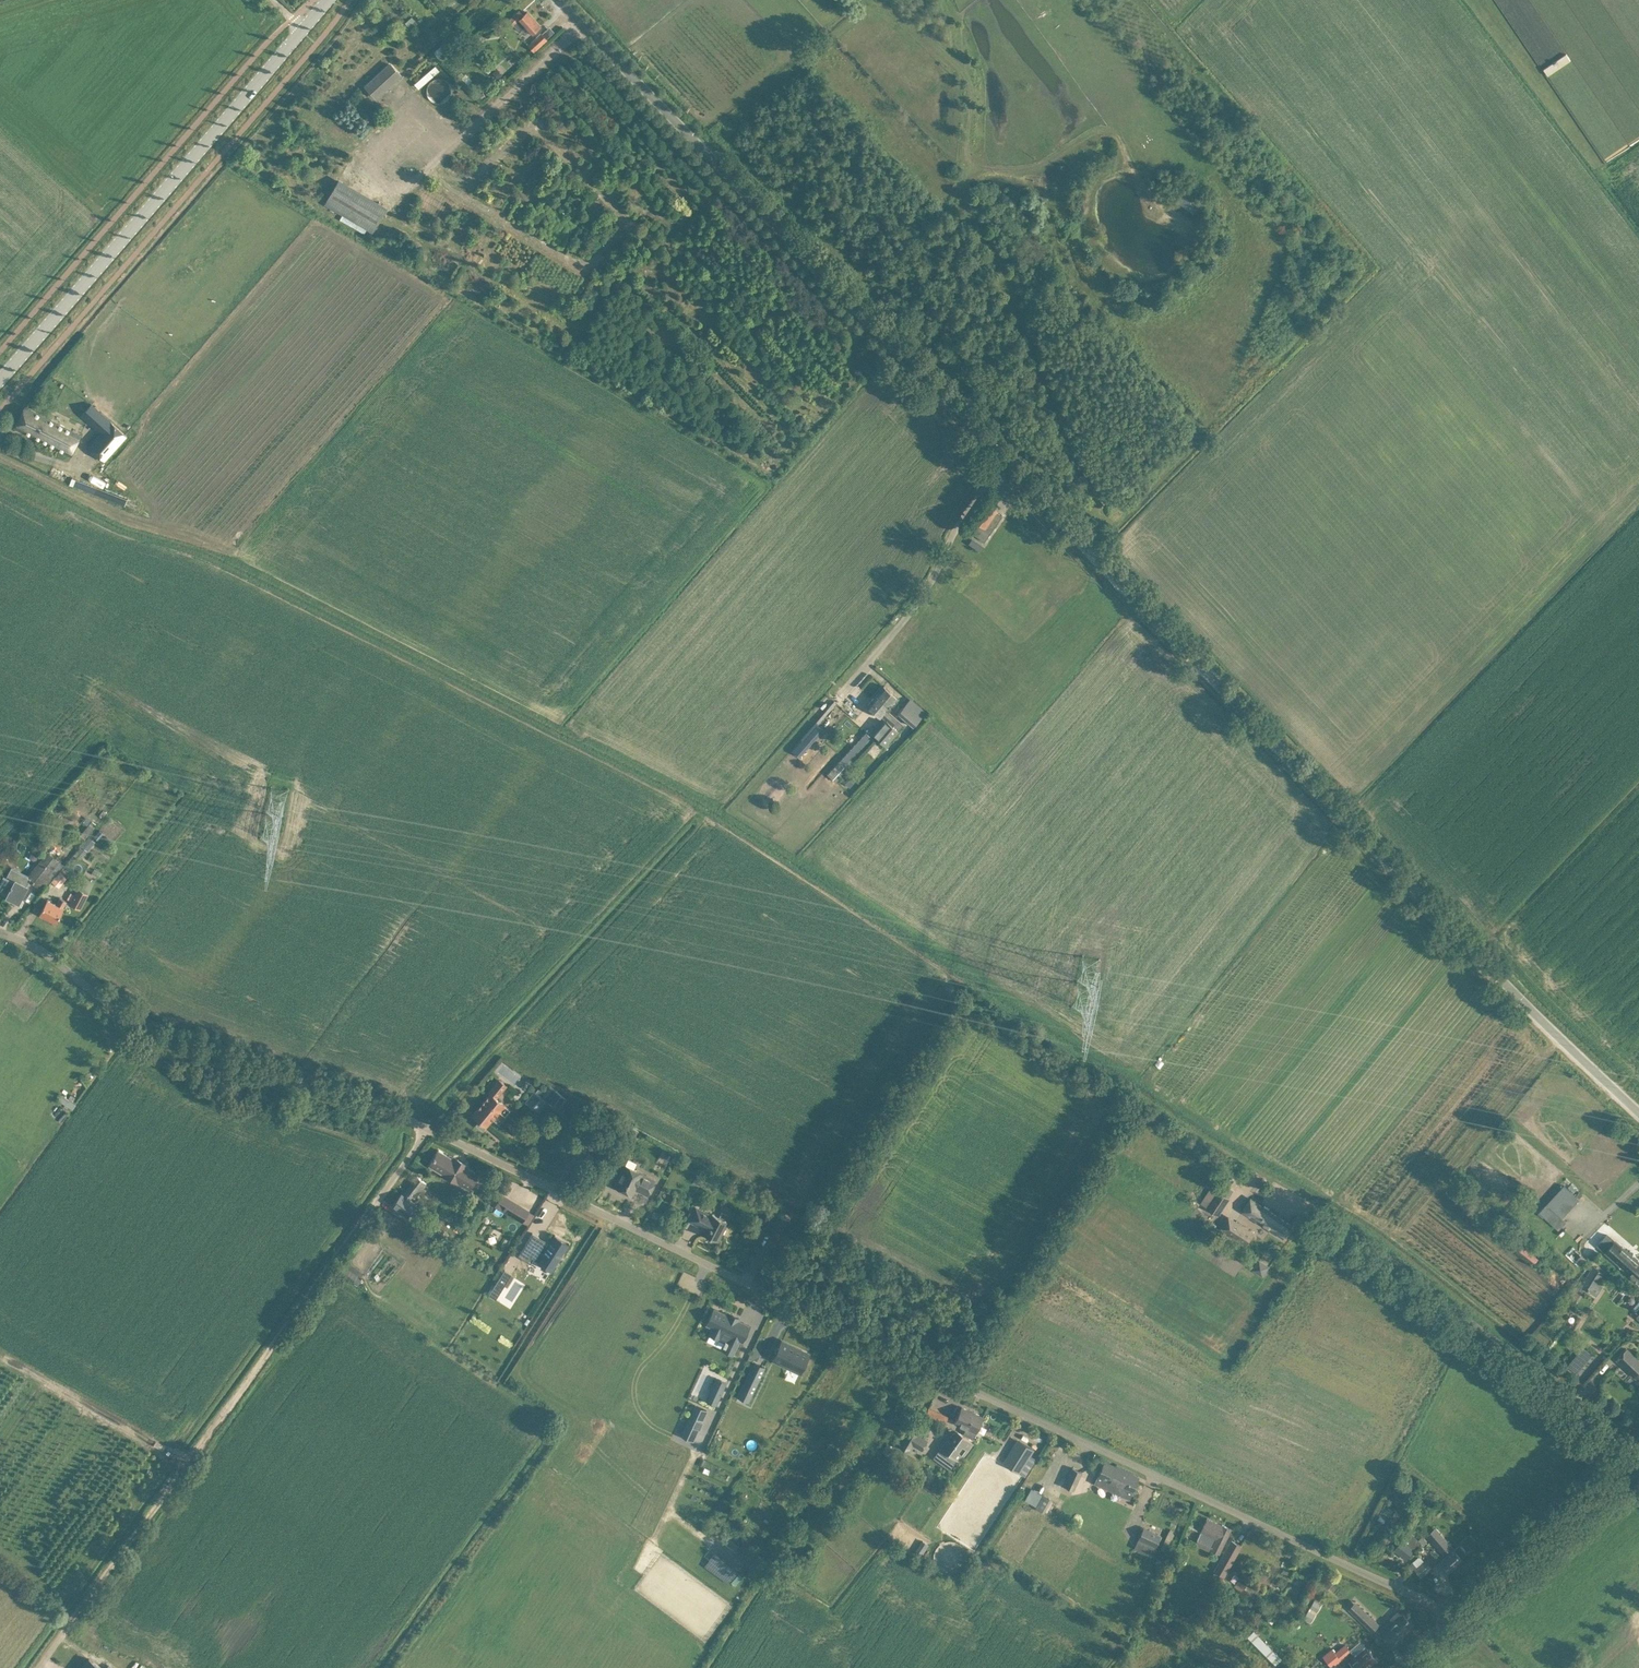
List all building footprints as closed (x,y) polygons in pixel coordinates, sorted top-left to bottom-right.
[(519,10),(505,23),(510,28),(514,24),(519,30),(525,25),(533,33),(541,26),(527,11),(523,15),(519,10)] [(494,18),(488,23),(494,30),(500,24),(494,18)] [(550,26),(541,34),(546,39),(555,32),(550,26)] [(528,45),(534,51),(547,40),(546,39),(541,34),(541,33),(528,45)] [(437,57),(448,46),(444,42),(433,52),(437,57)] [(376,97),(400,75),(390,63),(366,86),(376,97)] [(435,65),(415,83),(419,88),(439,70),(435,65)] [(497,69),(493,72),(498,78),(502,75),(497,69)] [(338,180),(325,204),(342,214),(357,223),(358,223),(367,228),(373,232),(386,208),(338,180)] [(1207,206),(1181,187),(1177,193),(1203,212),(1207,206)] [(82,414),(101,432),(88,446),(104,460),(127,435),(91,404),(82,414)] [(26,406),(16,426),(71,454),(81,434),(26,406)] [(75,467),(74,472),(86,475),(87,470),(75,467)] [(92,469),(89,478),(106,485),(109,476),(92,469)] [(998,511),(985,502),(967,529),(985,541),(1003,515),(997,511),(998,511)] [(969,542),(979,549),(982,545),(971,538),(969,542)] [(884,685),(873,698),(886,709),(889,706),(891,707),(897,700),(895,699),(897,697),(884,685)] [(897,718),(886,709),(873,698),(867,705),(872,710),(871,711),(872,712),(873,711),(880,717),(881,715),(888,722),(875,737),(885,746),(904,724),(897,718)] [(898,712),(913,725),(923,715),(907,701),(898,712)] [(815,722),(795,746),(803,753),(823,729),(818,724),(815,722)] [(828,775),(833,780),(833,779),(836,781),(848,767),(845,764),(870,735),(866,731),(828,775)] [(844,774),(840,779),(849,787),(854,782),(844,774)] [(87,837),(98,823),(93,819),(81,833),(87,837)] [(95,841),(95,840),(89,836),(81,845),(87,850),(95,841)] [(64,864),(59,861),(47,851),(28,875),(28,877),(30,879),(31,879),(40,886),(44,881),(48,884),(64,864)] [(0,884),(0,890),(8,894),(7,896),(8,896),(9,894),(12,896),(11,898),(19,902),(28,885),(27,885),(30,879),(28,877),(28,875),(27,876),(26,875),(12,868),(12,867),(6,876),(5,876),(6,876),(5,875),(0,884)] [(61,870),(53,880),(61,886),(69,876),(61,870)] [(85,876),(79,888),(71,903),(80,908),(95,881),(85,876)] [(47,899),(45,903),(40,912),(57,921),(64,907),(63,907),(67,900),(60,897),(57,904),(47,899)] [(507,1085),(499,1079),(488,1091),(490,1093),(473,1114),(480,1120),(477,1123),(483,1128),(486,1125),(487,1125),(504,1103),(497,1097),(507,1085)] [(563,1102),(566,1098),(550,1084),(544,1092),(538,1087),(536,1091),(534,1090),(526,1101),(539,1112),(548,1101),(558,1108),(563,1102)] [(454,1155),(452,1158),(444,1152),(439,1149),(436,1154),(435,1156),(433,1158),(434,1158),(430,1165),(469,1188),(478,1173),(467,1167),(469,1165),(454,1155)] [(625,1164),(619,1175),(614,1185),(632,1194),(635,1187),(639,1189),(639,1190),(647,1194),(655,1179),(625,1164)] [(706,1187),(711,1177),(699,1171),(694,1181),(706,1187)] [(412,1200),(426,1182),(417,1175),(406,1190),(412,1195),(409,1199),(412,1200)] [(1211,1185),(1201,1201),(1209,1207),(1218,1213),(1229,1197),(1228,1196),(1220,1191),(1218,1190),(1214,1187),(1211,1185)] [(409,1199),(412,1195),(406,1190),(403,1194),(402,1193),(392,1205),(408,1217),(417,1205),(412,1201),(412,1200),(409,1199)] [(522,1222),(530,1210),(502,1193),(499,1199),(507,1204),(503,1210),(522,1222)] [(1292,1225),(1259,1203),(1251,1198),(1243,1210),(1284,1237),(1292,1225)] [(1553,1209),(1563,1218),(1572,1208),(1562,1198),(1553,1209)] [(717,1240),(727,1221),(731,1215),(722,1211),(719,1217),(712,1213),(711,1215),(696,1207),(690,1219),(705,1227),(703,1233),(717,1240)] [(441,1221),(430,1213),(419,1228),(442,1244),(447,1237),(435,1229),(441,1221)] [(1229,1217),(1222,1228),(1246,1244),(1254,1233),(1229,1217)] [(1210,1238),(1217,1225),(1207,1219),(1199,1232),(1210,1238)] [(532,1232),(518,1255),(527,1261),(527,1260),(530,1262),(533,1258),(538,1261),(537,1261),(538,1262),(538,1261),(545,1265),(545,1266),(547,1268),(548,1267),(552,1269),(551,1270),(552,1271),(554,1268),(553,1268),(557,1262),(560,1258),(559,1258),(563,1252),(563,1253),(569,1243),(568,1244),(555,1235),(555,1234),(554,1234),(548,1243),(549,1244),(548,1245),(544,1243),(545,1241),(545,1240),(532,1232)] [(1520,1241),(1516,1246),(1538,1261),(1542,1256),(1520,1241)] [(1623,1246),(1622,1247),(1615,1241),(1607,1250),(1614,1256),(1612,1257),(1630,1273),(1629,1274),(1638,1283),(1638,1260),(1632,1254),(1631,1255),(1628,1253),(1629,1251),(1623,1246)] [(1581,1255),(1576,1260),(1580,1264),(1585,1258),(1581,1255)] [(1259,1261),(1252,1270),(1263,1277),(1269,1268),(1259,1261)] [(1586,1276),(1583,1274),(1580,1280),(1591,1287),(1596,1279),(1599,1281),(1604,1272),(1593,1265),(1586,1276)] [(505,1269),(493,1288),(500,1293),(512,1273),(505,1269)] [(678,1284),(700,1292),(704,1283),(696,1279),(697,1275),(684,1270),(678,1284)] [(709,1319),(707,1324),(709,1325),(713,1327),(722,1331),(719,1337),(725,1341),(723,1345),(725,1345),(723,1349),(733,1353),(741,1335),(747,1324),(739,1320),(728,1315),(714,1308),(709,1319)] [(776,1351),(773,1358),(801,1372),(809,1353),(781,1340),(778,1348),(777,1351),(776,1351)] [(1638,1375),(1638,1359),(1627,1348),(1617,1358),(1637,1377),(1638,1375)] [(754,1361),(741,1389),(751,1394),(765,1366),(754,1361)] [(716,1377),(710,1390),(720,1395),(726,1382),(716,1377)] [(731,1403),(726,1414),(734,1418),(739,1407),(731,1403)] [(696,1404),(681,1435),(693,1440),(699,1428),(700,1428),(703,1421),(702,1421),(707,1410),(696,1404)] [(961,1406),(954,1422),(966,1427),(963,1433),(974,1438),(984,1416),(961,1406)] [(929,1407),(925,1415),(944,1424),(948,1416),(929,1407)] [(918,1434),(920,1430),(911,1425),(899,1446),(908,1451),(913,1443),(922,1449),(928,1439),(918,1434)] [(957,1459),(959,1461),(973,1442),(957,1431),(947,1444),(945,1442),(939,1450),(945,1454),(940,1461),(950,1469),(957,1459)] [(1020,1441),(1006,1463),(1020,1472),(1034,1449),(1020,1441)] [(1132,1491),(1138,1476),(1105,1461),(1095,1482),(1129,1497),(1132,1491)] [(1073,1467),(1068,1477),(1064,1485),(1073,1489),(1082,1471),(1073,1467)] [(1032,1487),(1026,1499),(1045,1509),(1052,1496),(1032,1487)] [(1211,1549),(1219,1553),(1232,1527),(1223,1523),(1222,1525),(1207,1517),(1198,1537),(1214,1544),(1211,1549)] [(1139,1538),(1156,1545),(1160,1535),(1144,1527),(1139,1538)] [(1406,1528),(1399,1536),(1402,1539),(1415,1549),(1422,1541),(1406,1528)] [(1443,1535),(1442,1536),(1435,1542),(1446,1555),(1441,1559),(1450,1570),(1464,1558),(1443,1535)] [(1231,1539),(1215,1569),(1224,1574),(1241,1545),(1231,1539)] [(1394,1549),(1407,1559),(1415,1549),(1402,1539),(1394,1549)] [(1425,1558),(1415,1568),(1422,1576),(1433,1567),(1425,1558)] [(726,1562),(716,1573),(728,1582),(737,1570),(726,1562)] [(1314,1598),(1309,1606),(1316,1610),(1321,1603),(1314,1598)] [(1354,1612),(1372,1629),(1373,1630),(1379,1624),(1368,1613),(1366,1615),(1358,1607),(1354,1612)] [(1308,1608),(1302,1618),(1309,1622),(1315,1613),(1308,1608)] [(1396,1642),(1415,1622),(1404,1612),(1397,1620),(1393,1616),(1381,1628),(1385,1632),(1396,1642)] [(1258,1615),(1252,1622),(1255,1625),(1262,1618),(1259,1616),(1258,1615)] [(1345,1656),(1355,1667),(1365,1667),(1376,1659),(1366,1647),(1365,1645),(1353,1655),(1350,1651),(1351,1651),(1345,1644),(1335,1653),(1332,1649),(1323,1656),(1332,1666),(1345,1656)] [(102,1667),(90,1659),(83,1667),(102,1667)]
